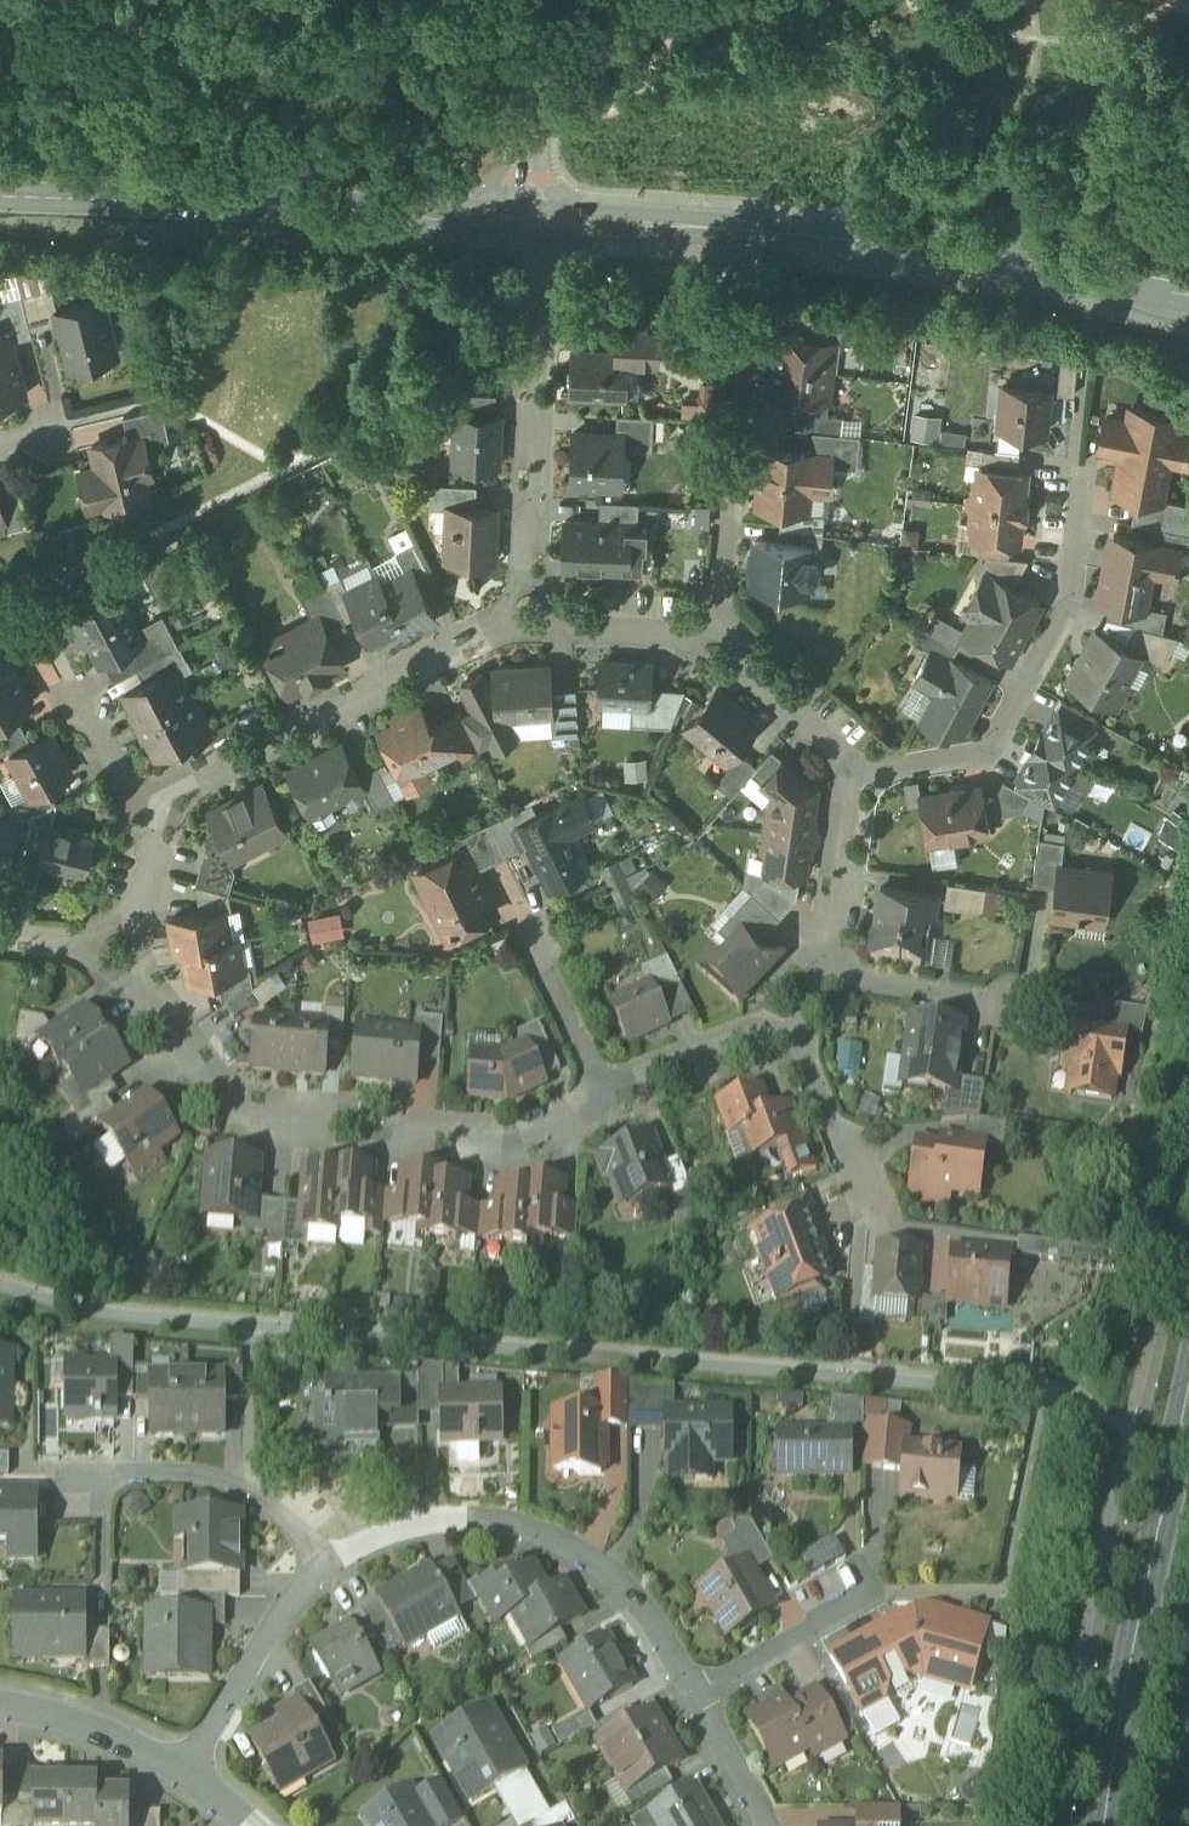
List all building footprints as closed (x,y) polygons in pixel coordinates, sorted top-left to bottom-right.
[(51,287),(22,295),(31,331),(59,324),(56,313),(58,313),(51,287)] [(0,300),(0,326),(1,331),(9,329),(12,342),(33,337),(31,331),(22,295),(0,300)] [(58,313),(56,313),(59,324),(70,368),(117,357),(104,302),(58,313)] [(859,329),(815,324),(813,340),(837,343),(837,344),(857,346),(859,329)] [(0,332),(0,402),(26,396),(12,342),(9,329),(1,331),(0,332)] [(647,331),(618,329),(616,354),(616,355),(627,356),(656,357),(655,367),(657,367),(659,332),(647,332),(647,331)] [(813,340),(775,336),(772,367),(833,375),(837,344),(837,343),(813,340)] [(616,354),(574,352),(572,396),(624,399),(627,356),(616,355),(616,354)] [(1078,363),(1061,362),(1058,395),(1074,397),(1078,363)] [(833,375),(772,367),(768,399),(800,403),(829,406),(833,375)] [(1051,392),(1004,388),(1000,424),(1015,425),(1014,430),(1047,433),(1051,392)] [(489,395),(459,393),(444,401),(444,417),(460,417),(460,416),(488,417),(489,395)] [(824,406),(800,403),(796,431),(813,433),(842,436),(844,419),(828,417),(829,406),(824,406)] [(162,408),(126,417),(131,438),(143,435),(145,443),(170,437),(162,408)] [(1132,410),(1129,425),(1106,421),(1100,448),(1124,452),(1116,493),(1160,502),(1165,479),(1155,477),(1156,474),(1161,471),(1164,460),(1188,465),(1188,464),(1188,437),(1173,433),(1176,418),(1132,410)] [(908,412),(906,437),(939,440),(942,415),(908,412)] [(654,417),(617,415),(617,435),(623,435),(623,443),(652,445),(653,445),(654,417)] [(488,417),(460,416),(460,417),(455,417),(453,464),(497,466),(499,417),(488,417)] [(617,435),(574,433),(572,485),(621,488),(623,443),(623,435),(617,435)] [(842,436),(813,433),(810,456),(810,458),(831,460),(831,461),(857,464),(860,438),(842,436)] [(131,438),(92,447),(97,468),(81,472),(90,509),(106,505),(106,508),(149,497),(145,478),(152,476),(145,443),(143,435),(131,438)] [(1020,455),(984,451),(982,469),(1018,473),(1020,455)] [(810,456),(764,452),(764,453),(766,453),(763,478),(762,478),(759,507),(784,509),(784,503),(805,505),(807,491),(828,492),(831,461),(831,460),(810,458),(810,456)] [(1018,473),(982,469),(981,480),(975,484),(973,504),(1026,510),(1027,500),(1022,500),(1025,474),(1018,473)] [(474,486),(443,485),(442,509),(449,509),(446,559),(494,561),(496,510),(474,509),(474,486)] [(0,494),(0,501),(5,521),(3,522),(6,532),(27,527),(18,490),(0,494)] [(639,503),(600,502),(599,523),(629,525),(629,528),(638,528),(639,503)] [(1172,503),(1166,531),(1188,536),(1188,507),(1172,503)] [(1026,510),(973,504),(971,525),(975,530),(974,540),(1010,544),(1017,545),(1020,519),(1025,520),(1026,510)] [(599,523),(566,522),(564,563),(577,564),(577,568),(627,570),(629,528),(629,525),(599,523)] [(1156,529),(1153,545),(1182,551),(1182,552),(1188,553),(1188,536),(1166,531),(1156,529)] [(1153,545),(1115,538),(1111,557),(1114,558),(1111,573),(1104,571),(1098,602),(1145,611),(1152,575),(1177,579),(1182,552),(1182,551),(1153,545)] [(1010,544),(974,540),(972,555),(987,557),(1009,559),(1010,544)] [(414,542),(395,551),(406,573),(412,570),(419,583),(432,577),(414,542)] [(813,549),(755,543),(751,587),(809,593),(810,582),(812,582),(817,576),(818,568),(814,561),(812,560),(813,549)] [(1009,559),(987,557),(975,579),(981,583),(985,575),(1013,590),(1029,562),(1009,559)] [(406,573),(382,585),(403,627),(406,633),(436,618),(419,583),(412,570),(406,573)] [(1013,590),(985,575),(981,583),(972,599),(982,604),(964,636),(1010,661),(1041,606),(1013,590)] [(348,591),(340,576),(326,583),(344,618),(345,621),(358,614),(347,592),(348,591)] [(382,585),(377,577),(348,591),(347,592),(358,614),(372,642),(403,627),(382,585)] [(324,579),(299,592),(313,620),(319,618),(324,628),(344,618),(326,583),(324,579)] [(111,599),(74,619),(85,640),(89,638),(102,662),(103,662),(141,641),(135,631),(127,615),(121,618),(111,599)] [(141,641),(103,662),(114,683),(137,671),(167,655),(180,648),(162,616),(135,631),(141,641)] [(313,620),(283,636),(287,642),(268,652),(266,658),(272,669),(278,671),(289,693),(343,665),(324,628),(319,618),(313,620)] [(0,629),(0,644),(1,644),(12,663),(34,651),(17,619),(0,629)] [(1180,639),(1136,628),(1128,643),(1165,663),(1162,669),(1163,669),(1180,639)] [(959,649),(924,630),(916,646),(931,654),(932,651),(952,662),(959,649)] [(1136,654),(1096,633),(1069,682),(1117,708),(1130,684),(1122,680),(1136,654)] [(18,675),(12,663),(1,644),(0,644),(0,685),(18,675)] [(952,662),(932,651),(931,654),(915,682),(935,693),(920,720),(948,735),(953,726),(965,732),(991,684),(952,662)] [(167,655),(137,671),(144,683),(174,667),(167,655)] [(650,665),(602,662),(599,703),(646,706),(648,706),(649,689),(650,665)] [(144,683),(126,693),(142,721),(135,725),(136,725),(189,696),(190,696),(175,667),(174,667),(144,683)] [(548,669),(513,672),(513,669),(495,670),(496,694),(498,718),(505,717),(551,714),(548,669)] [(482,673),(462,684),(476,712),(463,718),(477,746),(491,740),(495,749),(516,738),(505,717),(498,718),(496,694),(492,692),(482,673)] [(15,713),(31,704),(20,684),(22,683),(18,675),(0,685),(0,721),(15,713)] [(685,691),(649,689),(648,706),(646,706),(645,725),(671,726),(685,691)] [(576,691),(557,692),(560,734),(553,735),(553,736),(579,734),(576,691)] [(758,725),(717,691),(685,728),(711,749),(715,744),(731,757),(758,725)] [(189,696),(136,725),(143,740),(147,738),(157,756),(176,746),(179,751),(210,735),(189,696)] [(1100,724),(1061,703),(1038,746),(1076,766),(1100,724)] [(423,710),(403,720),(399,711),(393,714),(391,719),(394,724),(378,732),(401,777),(423,766),(457,749),(458,748),(447,726),(445,721),(432,727),(423,710)] [(0,721),(0,737),(22,726),(15,713),(0,721)] [(463,718),(447,726),(458,748),(457,749),(460,755),(477,747),(477,746),(463,718)] [(239,719),(219,730),(219,735),(211,739),(215,747),(245,731),(239,719)] [(51,736),(10,757),(30,794),(31,796),(48,787),(72,774),(51,736)] [(342,745),(290,772),(312,814),(329,805),(362,787),(364,786),(359,777),(342,745)] [(1076,766),(1038,746),(1015,789),(1032,799),(1053,810),(1076,766)] [(717,784),(735,794),(750,767),(733,757),(717,784)] [(804,778),(788,764),(768,788),(775,794),(773,808),(769,808),(766,832),(809,838),(814,800),(802,798),(804,778)] [(423,766),(401,777),(408,792),(430,781),(423,766)] [(377,767),(359,777),(364,786),(362,787),(375,812),(395,801),(377,767)] [(1015,789),(1005,783),(995,800),(983,802),(986,820),(1024,813),(1032,799),(1015,789)] [(263,785),(211,812),(219,828),(233,855),(263,840),(265,844),(287,833),(263,785)] [(48,787),(31,796),(30,794),(18,801),(16,809),(33,812),(38,813),(57,803),(48,787)] [(981,789),(921,799),(929,844),(988,834),(986,820),(983,802),(981,789)] [(329,805),(312,814),(319,827),(336,818),(329,805)] [(33,812),(16,809),(13,823),(16,823),(11,847),(25,850),(30,829),(33,812)] [(522,848),(506,815),(490,823),(505,856),(522,848)] [(0,820),(0,867),(6,869),(11,847),(16,823),(13,823),(0,820)] [(490,823),(457,839),(463,852),(465,851),(475,871),(505,856),(490,823)] [(548,834),(570,879),(591,869),(568,824),(548,834)] [(95,837),(48,825),(45,833),(38,862),(42,864),(85,875),(95,837)] [(219,828),(207,834),(204,845),(207,845),(196,885),(229,894),(235,872),(228,858),(233,855),(219,828)] [(25,850),(18,884),(35,889),(42,864),(38,862),(45,833),(30,829),(25,850)] [(809,838),(766,832),(762,856),(766,856),(762,880),(799,885),(800,876),(803,876),(809,838)] [(570,879),(548,834),(528,844),(550,889),(570,879)] [(1065,844),(1040,841),(1033,886),(1056,890),(1059,890),(1060,882),(1057,882),(1058,869),(1061,869),(1065,844)] [(463,852),(418,874),(447,935),(461,928),(467,930),(478,925),(480,919),(495,912),(475,871),(465,851),(463,852)] [(621,857),(603,863),(615,903),(633,897),(621,857)] [(1061,869),(1058,869),(1057,882),(1060,882),(1059,890),(1056,890),(1052,916),(1077,919),(1077,922),(1083,923),(1085,913),(1103,916),(1109,877),(1061,869)] [(799,885),(762,880),(752,891),(780,918),(797,899),(799,885)] [(986,889),(948,883),(945,908),(983,913),(986,889)] [(196,885),(195,885),(201,916),(224,912),(224,913),(232,912),(229,894),(196,885)] [(939,897),(881,889),(871,961),(900,965),(900,963),(924,966),(924,965),(919,964),(926,919),(935,920),(939,897)] [(780,918),(752,891),(731,914),(741,924),(743,922),(761,939),(780,918)] [(312,941),(345,934),(341,909),(307,916),(312,941)] [(232,912),(224,913),(229,942),(243,939),(238,911),(232,912)] [(201,916),(171,921),(176,952),(184,951),(183,951),(229,943),(229,942),(224,913),(224,912),(201,916)] [(741,924),(700,968),(739,1005),(782,959),(761,939),(743,922),(741,924)] [(229,943),(183,951),(184,951),(189,981),(219,976),(242,972),(242,970),(236,942),(245,941),(244,939),(243,939),(229,942),(229,943)] [(641,973),(648,987),(652,986),(659,1001),(682,990),(667,960),(641,973)] [(242,972),(219,976),(224,1006),(253,987),(250,969),(242,970),(242,972)] [(648,987),(611,1005),(630,1047),(671,1028),(659,1001),(652,986),(648,987)] [(253,987),(224,1006),(234,1021),(263,1002),(253,987)] [(1141,1011),(1105,1005),(1101,1032),(1127,1036),(1127,1037),(1137,1039),(1141,1011)] [(85,1010),(42,1039),(62,1068),(107,1037),(102,1030),(100,1031),(85,1010)] [(345,1014),(327,1013),(326,1026),(326,1030),(328,1030),(327,1047),(342,1048),(345,1014)] [(444,1021),(417,1019),(417,1020),(420,1021),(418,1034),(420,1034),(418,1060),(440,1062),(444,1021)] [(274,1026),(257,1024),(253,1070),(280,1073),(280,1075),(288,1076),(292,1024),(274,1022),(274,1026)] [(962,1029),(911,1022),(902,1089),(946,1095),(953,1095),(955,1082),(962,1029)] [(326,1026),(292,1024),(288,1076),(296,1076),(297,1074),(324,1076),(327,1047),(328,1030),(326,1030),(326,1026)] [(561,1073),(539,1026),(518,1035),(524,1047),(527,1046),(543,1081),(561,1073)] [(1101,1032),(1071,1028),(1065,1070),(1074,1071),(1070,1096),(1113,1102),(1117,1078),(1121,1079),(1127,1037),(1127,1036),(1101,1032)] [(418,1034),(359,1029),(354,1081),(415,1086),(418,1060),(420,1034),(418,1034)] [(107,1037),(62,1068),(83,1097),(108,1079),(125,1067),(110,1046),(112,1045),(107,1037)] [(838,1046),(838,1075),(861,1075),(860,1045),(838,1046)] [(524,1047),(500,1058),(474,1056),(471,1100),(508,1103),(545,1086),(543,1081),(527,1046),(524,1047)] [(108,1079),(83,1097),(92,1111),(107,1101),(118,1093),(108,1079)] [(985,1086),(955,1082),(953,1095),(946,1095),(942,1125),(968,1121),(970,1121),(980,1122),(985,1086)] [(769,1114),(760,1090),(719,1105),(731,1137),(728,1138),(738,1165),(779,1149),(782,1156),(807,1147),(800,1125),(786,1130),(778,1110),(769,1114)] [(147,1095),(135,1104),(135,1105),(126,1111),(125,1110),(117,1116),(102,1126),(103,1127),(139,1181),(164,1164),(157,1153),(178,1139),(147,1095)] [(92,1111),(65,1129),(77,1145),(103,1127),(102,1126),(117,1116),(107,1101),(92,1111)] [(980,1122),(970,1121),(968,1121),(965,1144),(985,1147),(985,1149),(1004,1151),(1007,1127),(980,1122)] [(652,1137),(602,1157),(603,1158),(597,1161),(604,1178),(617,1173),(630,1207),(671,1191),(674,1200),(692,1193),(679,1161),(664,1167),(652,1137)] [(965,1144),(957,1143),(956,1151),(919,1145),(911,1198),(948,1203),(949,1193),(971,1196),(975,1175),(981,1176),(985,1149),(985,1147),(965,1144)] [(807,1147),(782,1156),(790,1179),(816,1169),(807,1147)] [(234,1158),(230,1162),(212,1160),(208,1163),(207,1178),(211,1182),(208,1212),(235,1214),(234,1220),(243,1221),(255,1222),(257,1202),(258,1187),(254,1183),(256,1164),(245,1163),(242,1159),(234,1158)] [(333,1171),(306,1168),(303,1206),(301,1231),(309,1232),(308,1248),(337,1250),(337,1252),(338,1252),(339,1243),(340,1224),(339,1223),(343,1168),(334,1167),(333,1171)] [(373,1170),(343,1168),(339,1223),(340,1224),(339,1243),(365,1245),(365,1236),(366,1236),(367,1226),(368,1226),(371,1195),(373,1170)] [(435,1176),(403,1173),(401,1197),(398,1227),(431,1230),(435,1176)] [(468,1186),(444,1184),(445,1177),(435,1176),(431,1230),(430,1237),(463,1240),(466,1210),(468,1186)] [(522,1190),(499,1188),(497,1212),(494,1242),(528,1245),(528,1238),(532,1184),(523,1183),(522,1190)] [(565,1186),(532,1184),(528,1238),(560,1240),(563,1210),(565,1186)] [(386,1196),(371,1195),(368,1226),(367,1226),(366,1236),(383,1238),(384,1226),(383,1226),(386,1196)] [(401,1197),(386,1196),(383,1226),(384,1226),(398,1227),(401,1197)] [(808,1197),(772,1211),(777,1224),(751,1234),(760,1258),(777,1266),(778,1268),(775,1270),(777,1276),(780,1275),(781,1279),(779,1285),(783,1298),(790,1301),(816,1291),(815,1288),(828,1283),(831,1278),(828,1270),(824,1269),(822,1262),(826,1259),(827,1254),(825,1251),(823,1248),(821,1248),(819,1247),(817,1248),(815,1243),(816,1239),(812,1230),(815,1229),(818,1222),(808,1197)] [(286,1205),(257,1202),(255,1222),(243,1221),(242,1233),(284,1236),(286,1205)] [(303,1206),(286,1205),(284,1236),(283,1246),(308,1248),(309,1232),(301,1231),(303,1206)] [(481,1211),(466,1210),(463,1240),(478,1241),(481,1211)] [(578,1212),(563,1210),(560,1240),(576,1242),(578,1212)] [(497,1212),(481,1211),(478,1241),(494,1242),(497,1212)] [(1062,1248),(1019,1241),(1017,1259),(1061,1263),(1062,1248)] [(920,1253),(881,1249),(878,1274),(876,1303),(878,1303),(915,1306),(916,1299),(920,1296),(921,1284),(918,1280),(920,1253)] [(990,1256),(953,1253),(948,1305),(969,1307),(969,1309),(992,1311),(993,1300),(1006,1302),(1010,1255),(990,1254),(990,1256)] [(878,1274),(864,1272),(860,1316),(877,1317),(878,1303),(876,1303),(878,1274)] [(962,1311),(962,1331),(1013,1331),(1013,1311),(962,1311)] [(134,1342),(115,1341),(114,1368),(116,1368),(115,1400),(134,1400),(134,1342)] [(0,1355),(0,1427),(10,1427),(10,1390),(6,1390),(6,1375),(10,1375),(10,1355),(0,1355)] [(459,1370),(418,1366),(419,1393),(419,1406),(442,1405),(442,1396),(455,1396),(460,1395),(459,1370)] [(114,1368),(68,1367),(68,1414),(97,1414),(97,1418),(115,1419),(115,1400),(116,1368),(114,1368)] [(225,1375),(188,1376),(189,1438),(225,1438),(225,1375)] [(189,1438),(188,1376),(152,1376),(152,1439),(189,1438)] [(629,1384),(595,1381),(595,1414),(607,1414),(607,1429),(628,1429),(629,1384)] [(390,1383),(327,1384),(327,1407),(315,1408),(316,1447),(346,1447),(346,1442),(379,1441),(379,1427),(389,1427),(389,1420),(391,1420),(390,1394),(390,1383)] [(669,1387),(629,1384),(628,1429),(667,1430),(667,1413),(669,1413),(669,1387)] [(419,1406),(419,1393),(390,1394),(391,1420),(389,1420),(389,1427),(419,1427),(419,1406)] [(499,1397),(499,1395),(460,1395),(455,1396),(442,1396),(442,1405),(443,1440),(475,1440),(475,1447),(479,1447),(479,1444),(497,1443),(496,1397),(499,1397)] [(804,1398),(755,1396),(755,1412),(803,1414),(804,1398)] [(864,1404),(833,1401),(831,1420),(845,1421),(845,1429),(864,1429),(864,1426),(864,1404)] [(669,1413),(667,1413),(667,1430),(667,1465),(668,1465),(668,1481),(695,1481),(695,1472),(711,1472),(711,1463),(730,1463),(730,1413),(669,1413)] [(595,1414),(581,1414),(576,1419),(564,1419),(559,1424),(559,1445),(554,1450),(554,1467),(559,1472),(575,1472),(580,1477),(601,1477),(607,1472),(607,1429),(607,1414),(595,1414)] [(910,1430),(864,1426),(864,1429),(864,1469),(905,1473),(907,1448),(909,1448),(910,1430)] [(845,1438),(784,1438),(784,1476),(845,1476),(845,1438)] [(909,1448),(907,1448),(905,1473),(903,1496),(928,1499),(932,1503),(944,1504),(948,1500),(955,1501),(959,1453),(909,1448)] [(959,1473),(959,1496),(966,1496),(966,1492),(975,1492),(975,1473),(959,1473)] [(37,1493),(0,1493),(0,1552),(3,1552),(3,1570),(37,1571),(37,1493)] [(242,1515),(179,1515),(179,1540),(186,1540),(186,1575),(240,1575),(242,1574),(242,1515)] [(774,1562),(751,1523),(730,1523),(758,1571),(774,1562)] [(803,1551),(809,1573),(845,1562),(838,1540),(803,1551)] [(465,1591),(449,1564),(434,1572),(450,1600),(465,1591)] [(747,1565),(702,1590),(728,1634),(772,1609),(747,1565)] [(514,1578),(510,1571),(478,1589),(498,1623),(514,1614),(548,1594),(548,1593),(533,1567),(514,1578)] [(433,1570),(378,1600),(405,1647),(426,1635),(455,1619),(459,1616),(450,1600),(434,1572),(433,1570)] [(179,1575),(162,1575),(161,1598),(179,1598),(179,1575)] [(186,1575),(179,1575),(179,1598),(194,1598),(226,1598),(240,1598),(240,1575),(186,1575)] [(548,1594),(514,1614),(514,1615),(518,1614),(534,1643),(531,1645),(532,1646),(560,1630),(583,1617),(564,1584),(548,1593),(548,1594)] [(226,1598),(194,1598),(194,1613),(209,1613),(209,1626),(226,1626),(226,1598)] [(86,1600),(15,1601),(15,1659),(85,1659),(86,1659),(86,1632),(86,1600)] [(405,1647),(378,1600),(361,1610),(377,1638),(387,1657),(405,1647)] [(900,1618),(831,1657),(859,1708),(884,1694),(887,1680),(902,1672),(966,1690),(972,1670),(976,1671),(984,1643),(980,1642),(985,1624),(934,1609),(905,1626),(900,1618)] [(377,1638),(361,1610),(341,1622),(347,1631),(353,1627),(364,1645),(377,1638)] [(194,1613),(149,1613),(148,1657),(159,1658),(159,1678),(209,1679),(209,1626),(209,1613),(194,1613)] [(455,1619),(426,1635),(435,1650),(463,1634),(455,1619)] [(347,1631),(313,1651),(331,1682),(348,1673),(356,1686),(380,1672),(364,1645),(353,1627),(347,1631)] [(560,1630),(532,1646),(531,1645),(526,1648),(534,1662),(568,1643),(560,1630)] [(110,1632),(86,1632),(86,1659),(85,1659),(85,1669),(110,1669),(110,1632)] [(617,1653),(608,1636),(561,1663),(574,1686),(581,1682),(595,1707),(588,1711),(589,1713),(633,1687),(615,1655),(617,1653)] [(327,1714),(310,1685),(293,1695),(298,1703),(299,1702),(312,1723),(327,1714)] [(788,1708),(779,1691),(764,1700),(769,1708),(749,1720),(776,1767),(810,1748),(788,1709),(788,1708)] [(821,1700),(817,1692),(788,1708),(788,1709),(810,1748),(815,1756),(844,1740),(837,1727),(821,1700)] [(849,1720),(834,1692),(821,1700),(837,1727),(849,1720)] [(298,1703),(277,1715),(283,1725),(252,1743),(277,1785),(298,1773),(302,1781),(334,1763),(312,1723),(299,1702),(298,1703)] [(526,1773),(488,1706),(435,1736),(473,1803),(495,1790),(526,1773)] [(630,1707),(599,1726),(606,1739),(638,1721),(630,1707)] [(588,1711),(552,1732),(561,1747),(597,1727),(589,1713),(588,1711)] [(638,1721),(606,1739),(611,1748),(604,1752),(613,1767),(668,1737),(667,1735),(653,1712),(638,1721)] [(531,1736),(540,1753),(557,1745),(548,1727),(531,1736)] [(668,1737),(613,1767),(623,1784),(630,1780),(635,1789),(666,1771),(682,1762),(668,1738),(668,1737)] [(666,1771),(635,1789),(642,1801),(674,1784),(666,1771)] [(526,1773),(495,1790),(516,1825),(530,1825),(532,1825),(550,1815),(526,1773)] [(370,1811),(378,1825),(460,1825),(434,1777),(370,1811)] [(32,1779),(32,1796),(32,1825),(65,1825),(65,1779),(32,1779)] [(65,1779),(65,1825),(97,1825),(97,1791),(97,1779),(65,1779)] [(649,1814),(656,1825),(718,1825),(696,1788),(649,1814)] [(97,1791),(97,1825),(130,1825),(130,1803),(130,1791),(97,1791)] [(3,1795),(3,1815),(2,1815),(2,1825),(17,1825),(18,1796),(3,1795)] [(18,1796),(17,1825),(32,1825),(32,1796),(18,1796)] [(130,1803),(130,1825),(145,1825),(145,1811),(145,1803),(130,1803)] [(532,1825),(573,1825),(576,1824),(566,1806),(550,1815),(532,1825)] [(857,1809),(857,1825),(901,1825),(901,1809),(857,1809)] [(145,1811),(145,1825),(161,1825),(161,1811),(145,1811)]
